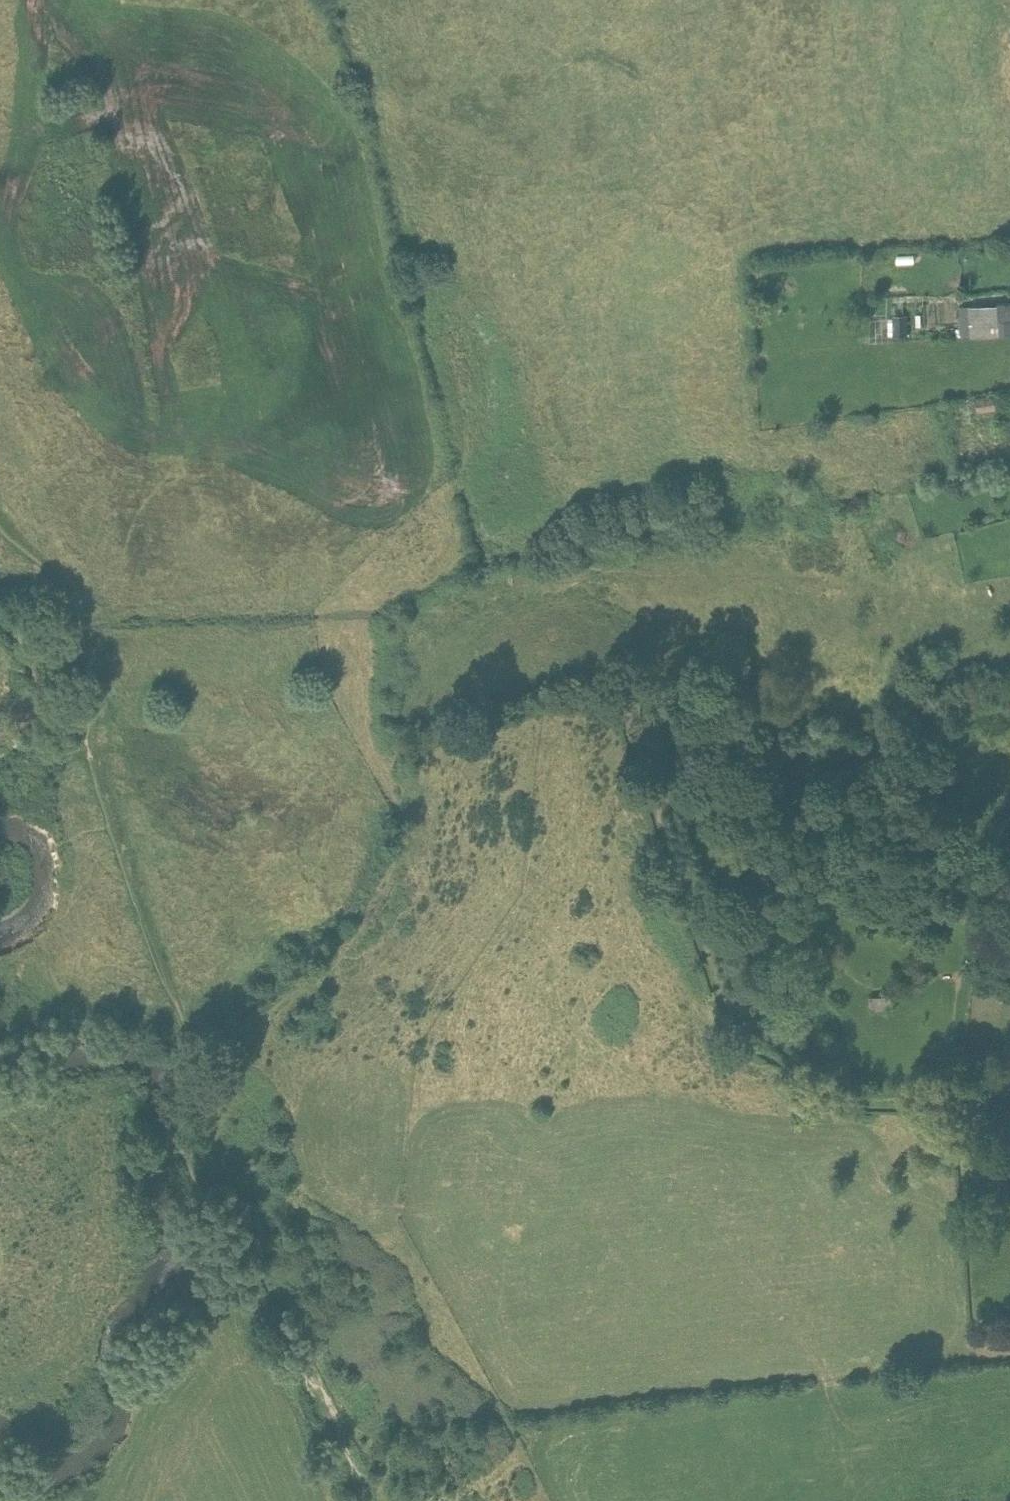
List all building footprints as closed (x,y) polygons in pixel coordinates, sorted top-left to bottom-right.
[(999,334),(1009,333),(1009,318),(1007,318),(1006,304),(1005,303),(997,303),(999,334)] [(968,306),(970,336),(989,335),(987,304),(968,306)] [(894,319),(894,336),(908,336),(908,316),(894,316),(894,319)] [(978,413),(996,409),(994,395),(975,398),(978,413)]
